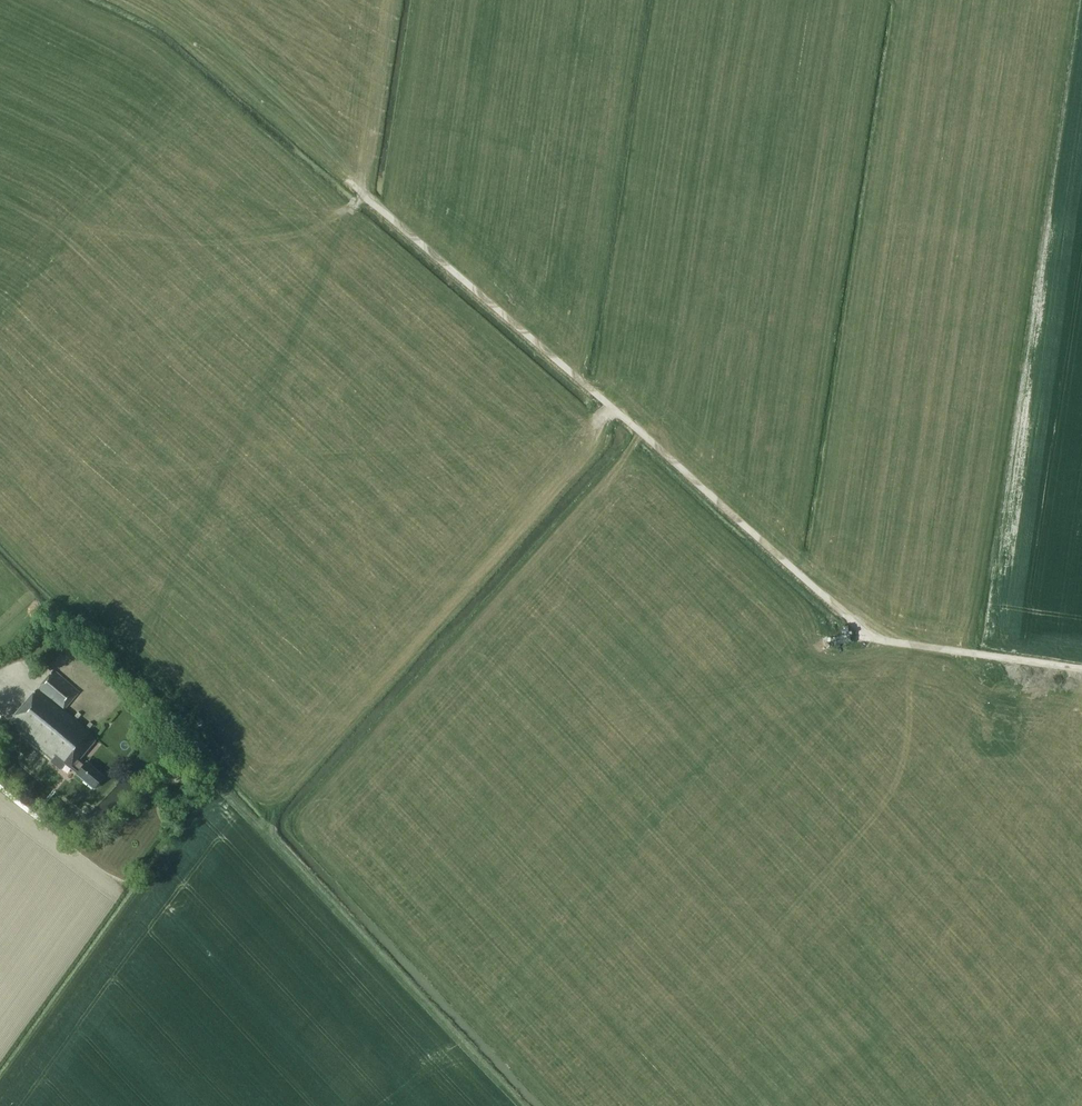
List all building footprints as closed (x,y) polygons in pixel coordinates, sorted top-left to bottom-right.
[(79,692),(54,670),(10,722),(54,759),(63,767),(68,761),(80,771),(77,774),(94,789),(105,776),(87,762),(86,764),(80,759),(97,738),(88,730),(93,725),(89,722),(85,728),(76,721),(81,715),(78,712),(73,718),(64,710),(79,692)]
